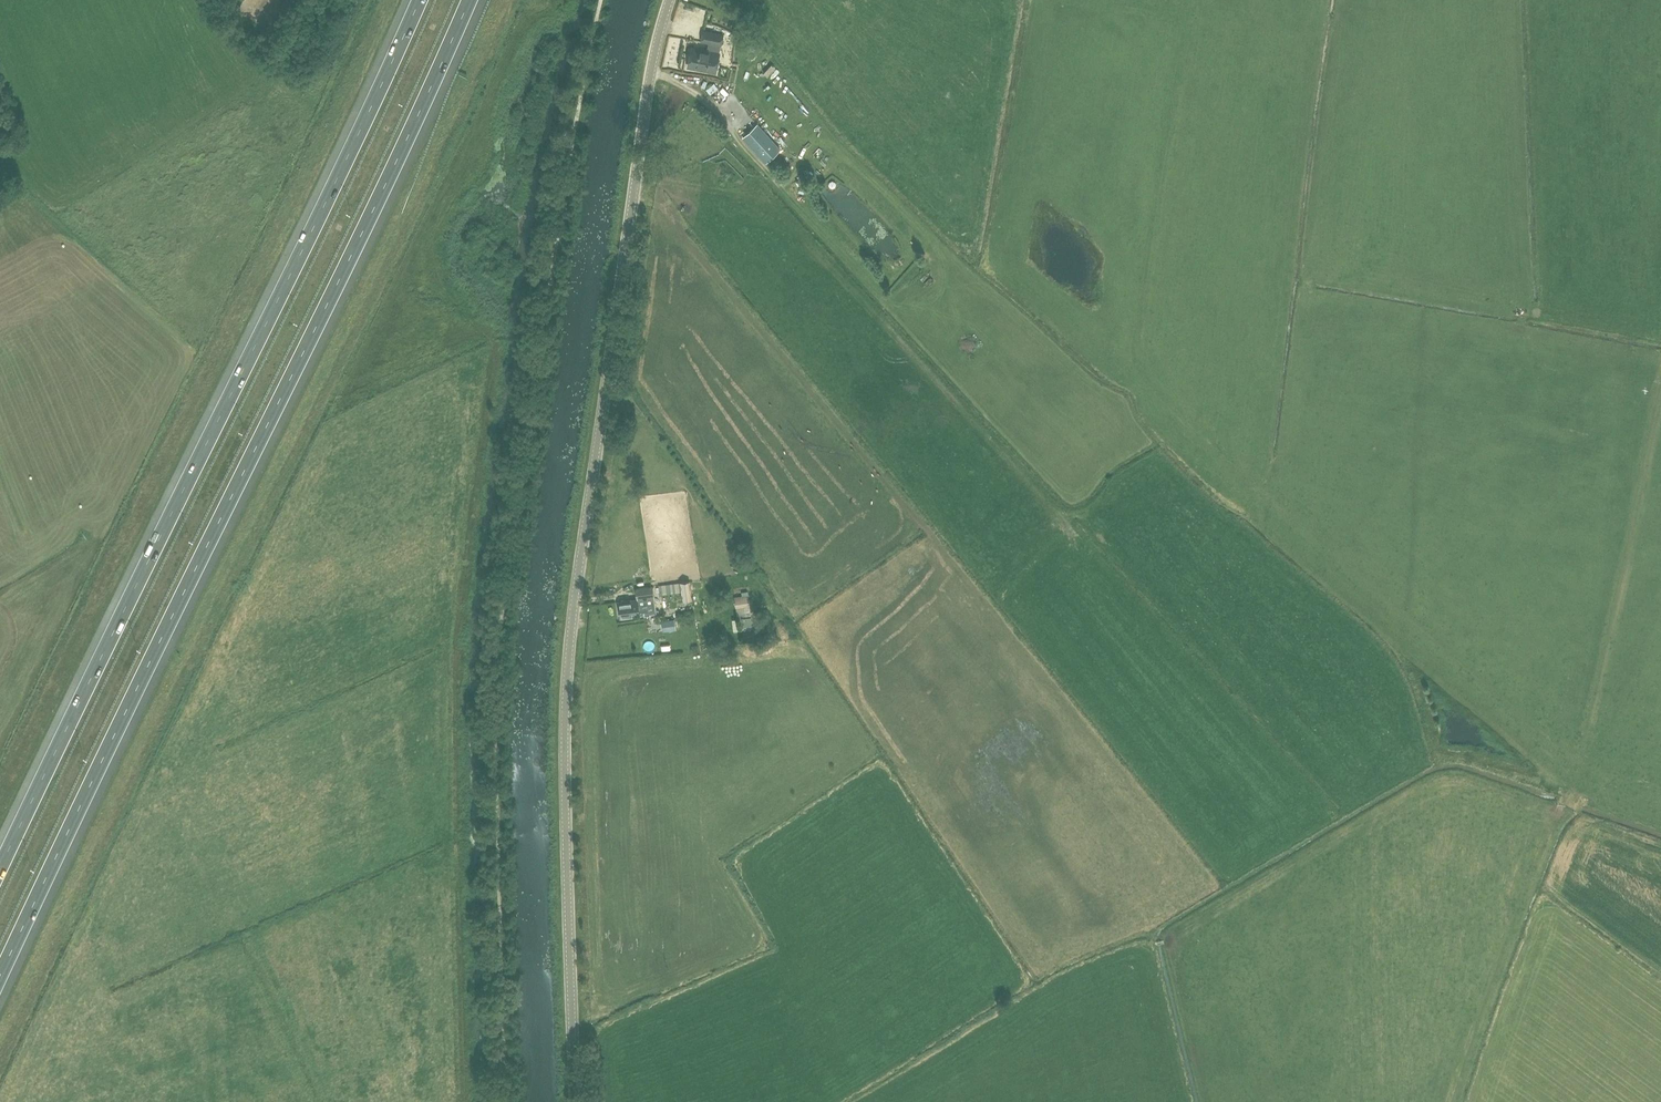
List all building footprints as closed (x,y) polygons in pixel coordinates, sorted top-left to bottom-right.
[(688,66),(716,71),(719,53),(721,45),(723,34),(704,30),(702,41),(709,42),(707,50),(692,47),(688,66)] [(710,82),(716,91),(724,86),(719,77),(710,82)] [(726,107),(732,113),(737,108),(731,102),(726,107)] [(781,149),(758,123),(742,137),(766,163),(781,149)] [(680,581),(683,601),(692,599),(690,580),(680,581)] [(653,585),(635,587),(637,599),(639,611),(646,610),(645,597),(655,596),(653,585)] [(681,602),(680,592),(670,593),(670,603),(681,602)] [(748,594),(735,596),(736,607),(750,605),(748,594)] [(619,601),(621,617),(639,615),(639,611),(637,599),(619,601)] [(662,621),(663,630),(676,628),(675,620),(662,621)]
